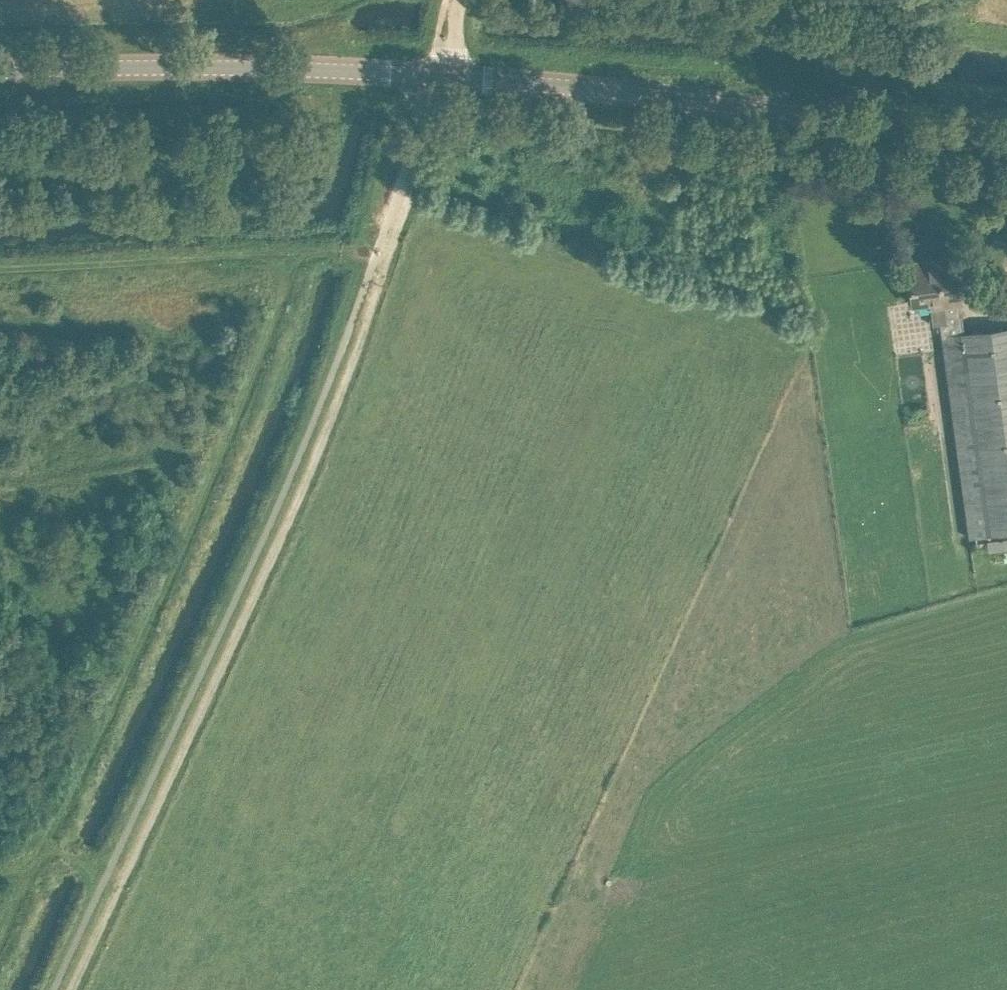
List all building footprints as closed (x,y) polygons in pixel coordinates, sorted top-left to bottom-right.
[(955,255),(925,259),(907,262),(913,302),(930,299),(931,304),(943,302),(944,313),(961,310),(960,300),(961,300),(955,255)] [(965,332),(963,318),(939,322),(969,536),(1006,531),(1006,326),(965,332)]
